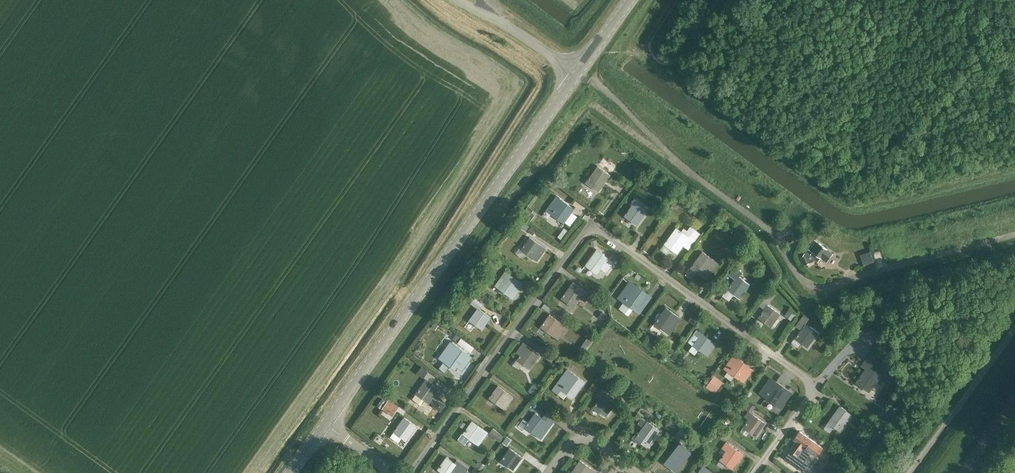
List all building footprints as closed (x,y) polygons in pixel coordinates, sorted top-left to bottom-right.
[(598,166),(586,182),(598,191),(610,175),(598,166)] [(562,199),(551,214),(564,223),(574,208),(562,199)] [(637,199),(625,216),(637,225),(649,208),(637,199)] [(521,215),(530,221),(534,215),(531,213),(533,210),(527,206),(526,209),(526,208),(521,215)] [(531,226),(527,231),(532,235),(535,230),(531,226)] [(664,244),(677,253),(686,241),(692,245),(700,234),(691,227),(688,232),(684,229),(682,232),(676,228),(664,244)] [(529,238),(521,250),(533,258),(541,246),(529,238)] [(814,259),(816,260),(819,256),(825,260),(831,252),(813,239),(799,257),(804,265),(814,259)] [(718,263),(715,260),(702,251),(690,268),(703,277),(711,266),(714,269),(718,263)] [(871,252),(860,254),(859,254),(859,257),(861,256),(862,260),(872,256),(871,252)] [(612,266),(607,262),(595,253),(583,269),(595,278),(599,272),(605,276),(612,266)] [(750,284),(739,276),(742,272),(734,266),(728,275),(734,279),(734,280),(727,289),(739,298),(750,284)] [(523,284),(521,282),(505,271),(495,285),(510,296),(515,290),(517,292),(523,284)] [(485,289),(474,281),(469,288),(480,295),(485,289)] [(573,282),(561,299),(574,308),(578,302),(583,306),(591,295),(586,291),(573,282)] [(636,285),(624,302),(636,311),(648,294),(636,285)] [(470,303),(478,308),(469,320),(481,329),(490,317),(480,309),(484,304),(474,297),(470,303)] [(684,308),(689,301),(683,298),(679,304),(684,308)] [(768,305),(759,317),(771,326),(780,314),(768,305)] [(666,307),(654,324),(666,333),(678,316),(666,307)] [(784,316),(792,321),(796,314),(788,309),(784,316)] [(602,311),(598,316),(603,320),(607,315),(602,311)] [(550,314),(541,326),(554,336),(562,323),(550,314)] [(698,318),(693,314),(688,321),(693,324),(698,318)] [(833,314),(827,323),(835,328),(841,320),(833,314)] [(805,324),(795,338),(807,347),(818,333),(805,324)] [(694,354),(698,350),(704,354),(714,342),(698,330),(694,335),(693,334),(687,342),(692,345),(689,350),(694,354)] [(874,331),(865,343),(871,347),(879,335),(874,331)] [(473,346),(476,342),(463,332),(459,337),(473,346)] [(456,334),(452,339),(457,342),(460,337),(456,334)] [(450,341),(439,358),(454,369),(457,366),(459,367),(468,354),(450,341)] [(529,369),(540,354),(523,342),(518,348),(523,351),(517,359),(529,369)] [(569,344),(565,349),(571,353),(573,354),(576,350),(574,349),(575,348),(569,344)] [(906,359),(899,350),(894,353),(897,356),(896,357),(901,363),(906,359)] [(670,359),(675,362),(679,355),(675,352),(670,359)] [(869,392),(879,378),(887,383),(895,373),(869,354),(862,365),(867,368),(857,382),(869,392)] [(737,358),(728,371),(740,380),(749,368),(737,358)] [(517,360),(512,365),(519,370),(524,364),(517,360)] [(560,390),(572,399),(585,382),(567,370),(560,380),(559,380),(552,390),(557,394),(560,390)] [(712,377),(706,386),(707,386),(715,392),(721,383),(712,377)] [(418,391),(412,399),(420,404),(424,399),(428,403),(439,388),(426,379),(418,390),(418,391)] [(776,382),(765,396),(778,405),(788,391),(776,382)] [(513,397),(498,386),(489,399),(490,399),(485,405),(491,409),(496,403),(501,407),(507,399),(510,401),(513,397)] [(599,399),(593,407),(606,417),(616,402),(600,391),(596,396),(599,399)] [(382,399),(377,406),(381,409),(386,401),(382,399)] [(392,416),(399,407),(389,399),(382,409),(392,416)] [(438,399),(433,406),(440,411),(445,404),(438,399)] [(748,401),(743,407),(751,412),(755,406),(748,401)] [(647,402),(644,406),(650,411),(653,407),(647,402)] [(840,405),(828,422),(841,431),(853,415),(840,405)] [(524,427),(537,436),(541,439),(557,416),(549,411),(546,415),(544,414),(541,417),(535,413),(524,427)] [(749,419),(744,427),(756,436),(765,423),(748,411),(745,416),(749,419)] [(416,426),(404,417),(390,436),(398,442),(401,438),(405,441),(416,426)] [(648,447),(660,430),(642,417),(637,423),(643,427),(638,434),(636,432),(631,438),(640,444),(642,442),(648,447)] [(671,419),(665,427),(672,432),(678,424),(671,419)] [(472,422),(464,434),(462,433),(458,439),(465,444),(469,438),(476,443),(482,435),(485,437),(488,432),(472,422)] [(712,431),(722,439),(726,434),(716,426),(712,431)] [(680,427),(677,432),(682,436),(685,431),(680,427)] [(493,428),(489,434),(500,441),(503,436),(493,428)] [(800,431),(794,439),(796,441),(790,450),(797,455),(804,446),(806,448),(816,455),(822,447),(800,431)] [(706,452),(710,446),(705,442),(701,448),(706,452)] [(743,454),(730,445),(726,442),(722,448),(726,451),(720,460),(732,469),(743,454)] [(677,446),(664,464),(677,472),(690,455),(677,446)] [(510,448),(501,460),(513,469),(522,457),(510,448)] [(455,463),(446,457),(437,470),(441,472),(454,472),(456,471),(458,472),(465,472),(468,469),(457,460),(455,463)] [(593,470),(580,460),(571,472),(596,472),(597,472),(593,470)] [(610,469),(600,463),(597,468),(603,472),(607,472),(610,469)]
